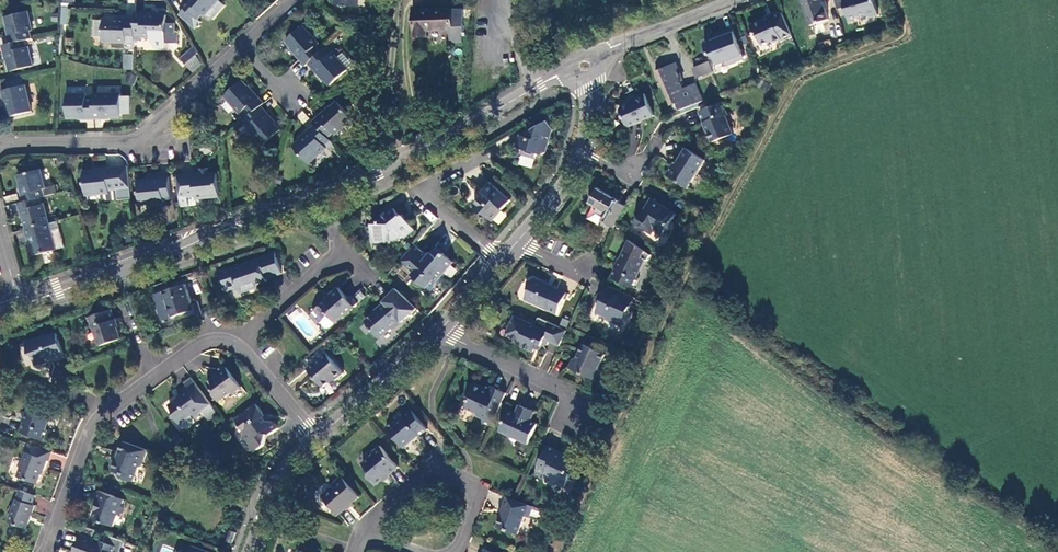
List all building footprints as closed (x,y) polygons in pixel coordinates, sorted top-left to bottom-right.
[(181,5),(185,9),(180,14),(196,29),(202,23),(198,19),(203,14),(205,15),(206,13),(212,19),(224,5),(219,0),(186,0),(181,5)] [(811,26),(815,24),(828,19),(821,0),(802,0),(811,26)] [(838,10),(845,8),(849,21),(855,19),(857,16),(864,14),(865,16),(869,18),(878,15),(874,0),(835,0),(838,10)] [(68,25),(70,7),(61,6),(59,24),(68,25)] [(414,11),(415,36),(426,36),(426,30),(450,29),(451,42),(463,42),(462,32),(464,32),(462,9),(418,10),(414,11)] [(8,35),(10,43),(23,39),(31,37),(30,30),(32,30),(27,11),(6,16),(10,34),(8,35)] [(152,12),(135,11),(135,17),(134,39),(142,39),(143,37),(151,37),(152,40),(155,49),(166,49),(166,43),(178,44),(178,33),(175,33),(175,23),(166,22),(166,15),(152,14),(152,12)] [(775,42),(792,34),(782,12),(772,17),(772,18),(767,21),(766,20),(752,26),(755,34),(759,36),(763,44),(772,41),(775,42)] [(126,49),(134,49),(134,39),(135,17),(117,16),(117,19),(104,18),(103,41),(126,42),(126,49)] [(294,53),(305,65),(308,63),(321,51),(317,45),(319,43),(303,26),(286,41),(295,51),(294,53)] [(745,58),(733,29),(721,34),(722,36),(705,43),(709,55),(715,57),(718,65),(727,61),(729,65),(745,58)] [(25,47),(23,39),(10,43),(2,45),(4,52),(5,52),(11,71),(33,66),(27,46),(25,47)] [(196,56),(198,54),(194,46),(180,59),(186,65),(196,56)] [(330,54),(325,48),(321,51),(308,63),(320,76),(322,75),(331,85),(348,70),(332,52),(330,54)] [(133,54),(123,54),(123,69),(133,69),(133,54)] [(201,65),(196,56),(186,65),(192,72),(201,65)] [(697,78),(698,77),(713,71),(709,62),(694,68),(697,78)] [(676,102),(680,110),(704,100),(696,83),(683,88),(680,82),(683,80),(676,63),(656,71),(670,104),(676,102)] [(32,111),(25,84),(24,84),(22,78),(6,82),(8,89),(0,91),(2,99),(4,99),(10,116),(32,111)] [(243,111),(248,117),(261,106),(264,103),(253,90),(251,92),(242,81),(225,96),(240,113),(243,111)] [(121,93),(94,93),(94,96),(94,118),(102,118),(102,116),(121,116),(121,93)] [(655,115),(645,93),(634,99),(635,101),(622,107),(620,110),(628,127),(655,115)] [(86,119),(94,118),(94,96),(86,97),(87,94),(86,94),(67,94),(67,117),(85,117),(86,119)] [(723,101),(700,110),(704,122),(705,122),(713,141),(732,133),(725,115),(728,113),(723,101)] [(326,110),(313,121),(315,124),(327,137),(334,133),(335,134),(353,119),(337,102),(327,111),(326,110)] [(273,119),(261,106),(248,117),(245,120),(250,125),(248,127),(264,145),(280,130),(272,120),(273,119)] [(553,131),(548,121),(528,132),(527,137),(520,135),(517,147),(524,149),(523,155),(536,158),(537,153),(542,155),(546,153),(553,131)] [(325,145),(330,140),(327,137),(315,124),(302,135),(304,136),(293,146),(308,163),(326,148),(325,145)] [(687,189),(705,161),(685,149),(674,165),(672,164),(665,175),(687,189)] [(118,200),(132,199),(129,167),(128,166),(97,169),(97,170),(84,172),(86,195),(101,193),(109,192),(109,190),(117,189),(118,200)] [(200,172),(178,175),(181,206),(189,206),(188,196),(195,195),(195,198),(219,196),(217,173),(209,174),(209,168),(200,169),(200,172)] [(21,194),(23,202),(39,198),(56,193),(54,185),(45,187),(40,169),(18,175),(22,194),(21,194)] [(172,198),(169,176),(152,178),(152,179),(138,181),(140,203),(164,202),(164,199),(172,198)] [(511,199),(490,182),(483,191),(483,192),(481,194),(481,198),(475,205),(475,209),(483,214),(484,214),(493,221),(511,199)] [(102,201),(118,200),(117,189),(109,190),(109,192),(101,193),(102,201)] [(608,225),(614,229),(618,222),(627,207),(620,203),(620,201),(598,189),(589,204),(598,209),(608,215),(605,219),(604,222),(608,225)] [(196,205),(195,198),(195,195),(188,196),(189,206),(196,205)] [(22,210),(27,229),(49,223),(44,204),(41,205),(39,198),(23,202),(18,204),(20,210),(22,210)] [(676,214),(652,200),(646,208),(647,210),(644,215),(641,214),(636,223),(652,233),(654,230),(663,235),(676,214)] [(401,216),(394,208),(381,220),(373,220),(373,241),(397,241),(403,235),(405,237),(415,229),(407,219),(405,220),(401,216)] [(596,213),(605,219),(608,215),(598,209),(596,213)] [(65,247),(58,220),(49,223),(56,249),(65,247)] [(56,249),(49,223),(27,229),(25,230),(27,237),(29,237),(34,255),(56,249)] [(651,256),(630,241),(617,268),(616,268),(611,278),(635,289),(639,279),(637,278),(645,260),(648,262),(651,256)] [(427,255),(414,244),(400,261),(414,273),(412,275),(415,277),(415,281),(420,285),(424,284),(427,287),(432,291),(446,273),(444,272),(453,261),(444,252),(441,255),(438,258),(431,252),(427,255)] [(434,248),(431,252),(438,258),(441,255),(434,248)] [(275,252),(221,271),(227,289),(238,285),(239,288),(243,291),(251,288),(253,284),(256,283),(256,284),(267,281),(266,278),(282,272),(275,252)] [(568,293),(536,278),(530,281),(531,289),(526,299),(558,314),(568,293)] [(191,302),(184,284),(163,291),(172,317),(191,311),(189,306),(191,302)] [(630,311),(635,298),(610,286),(597,312),(607,316),(606,318),(619,324),(626,312),(630,311)] [(336,322),(358,304),(352,296),(349,299),(338,288),(330,295),(331,296),(316,309),(324,319),(329,315),(336,322)] [(418,309),(397,289),(384,302),(385,303),(377,310),(378,311),(365,322),(379,339),(391,329),(395,329),(418,309)] [(121,338),(111,309),(88,317),(91,327),(94,326),(101,344),(121,338)] [(329,328),(336,322),(329,315),(324,319),(316,309),(313,312),(326,328),(329,328)] [(622,326),(630,311),(626,312),(619,324),(622,326)] [(560,346),(568,331),(540,318),(536,325),(516,316),(511,326),(514,327),(511,333),(512,338),(520,342),(519,344),(535,352),(537,347),(539,344),(543,346),(545,347),(548,345),(550,341),(560,346)] [(65,357),(56,332),(48,335),(46,334),(26,341),(30,353),(34,354),(36,364),(39,365),(65,357)] [(606,355),(584,345),(578,358),(574,360),(570,368),(594,379),(598,379),(601,372),(600,369),(606,355)] [(326,353),(308,370),(324,387),(333,379),(336,381),(344,375),(326,353)] [(241,387),(226,366),(217,372),(218,374),(207,382),(214,391),(214,395),(219,401),(232,392),(233,393),(241,387)] [(214,408),(192,377),(184,382),(186,385),(178,391),(181,395),(169,404),(174,411),(173,414),(180,423),(193,413),(195,417),(203,411),(209,420),(218,413),(214,408)] [(482,423),(491,427),(507,393),(492,387),(491,388),(490,390),(485,388),(474,383),(469,395),(470,399),(466,408),(477,413),(478,416),(484,419),(482,423)] [(30,403),(20,432),(44,440),(47,430),(46,430),(52,411),(30,403)] [(265,415),(256,403),(235,419),(243,430),(243,438),(246,442),(253,443),(258,450),(264,446),(265,438),(266,434),(271,434),(279,428),(273,421),(267,421),(264,417),(266,416),(265,415)] [(520,440),(529,444),(538,424),(532,421),(536,412),(520,405),(516,414),(510,411),(500,431),(510,435),(511,432),(521,437),(520,440)] [(419,435),(428,428),(411,410),(396,422),(394,421),(387,427),(402,444),(408,440),(412,440),(419,435)] [(510,435),(520,440),(521,437),(511,432),(510,435)] [(142,466),(147,450),(124,441),(117,458),(113,459),(111,466),(112,470),(122,473),(123,477),(134,481),(139,468),(142,466)] [(254,453),(258,450),(253,443),(246,442),(254,453)] [(48,460),(51,452),(28,443),(17,476),(36,483),(42,468),(43,468),(46,460),(48,460)] [(399,466),(380,445),(373,452),(373,455),(363,464),(371,473),(370,478),(377,484),(389,474),(390,475),(399,466)] [(579,477),(585,465),(566,456),(558,453),(559,450),(549,445),(538,469),(547,473),(546,475),(555,479),(556,482),(566,486),(572,474),(579,477)] [(360,497),(344,479),(340,478),(334,483),(334,486),(323,497),(339,515),(360,497)] [(32,504),(35,495),(19,490),(8,522),(26,529),(35,505),(32,504)] [(120,510),(121,507),(123,500),(99,491),(95,501),(98,502),(91,519),(113,527),(117,515),(119,510),(120,510)] [(529,516),(533,506),(519,501),(514,499),(507,497),(503,507),(504,507),(498,525),(519,533),(525,515),(529,516)] [(232,544),(235,533),(229,530),(225,542),(232,544)] [(83,535),(81,542),(78,541),(75,551),(114,551),(115,547),(83,535)]
